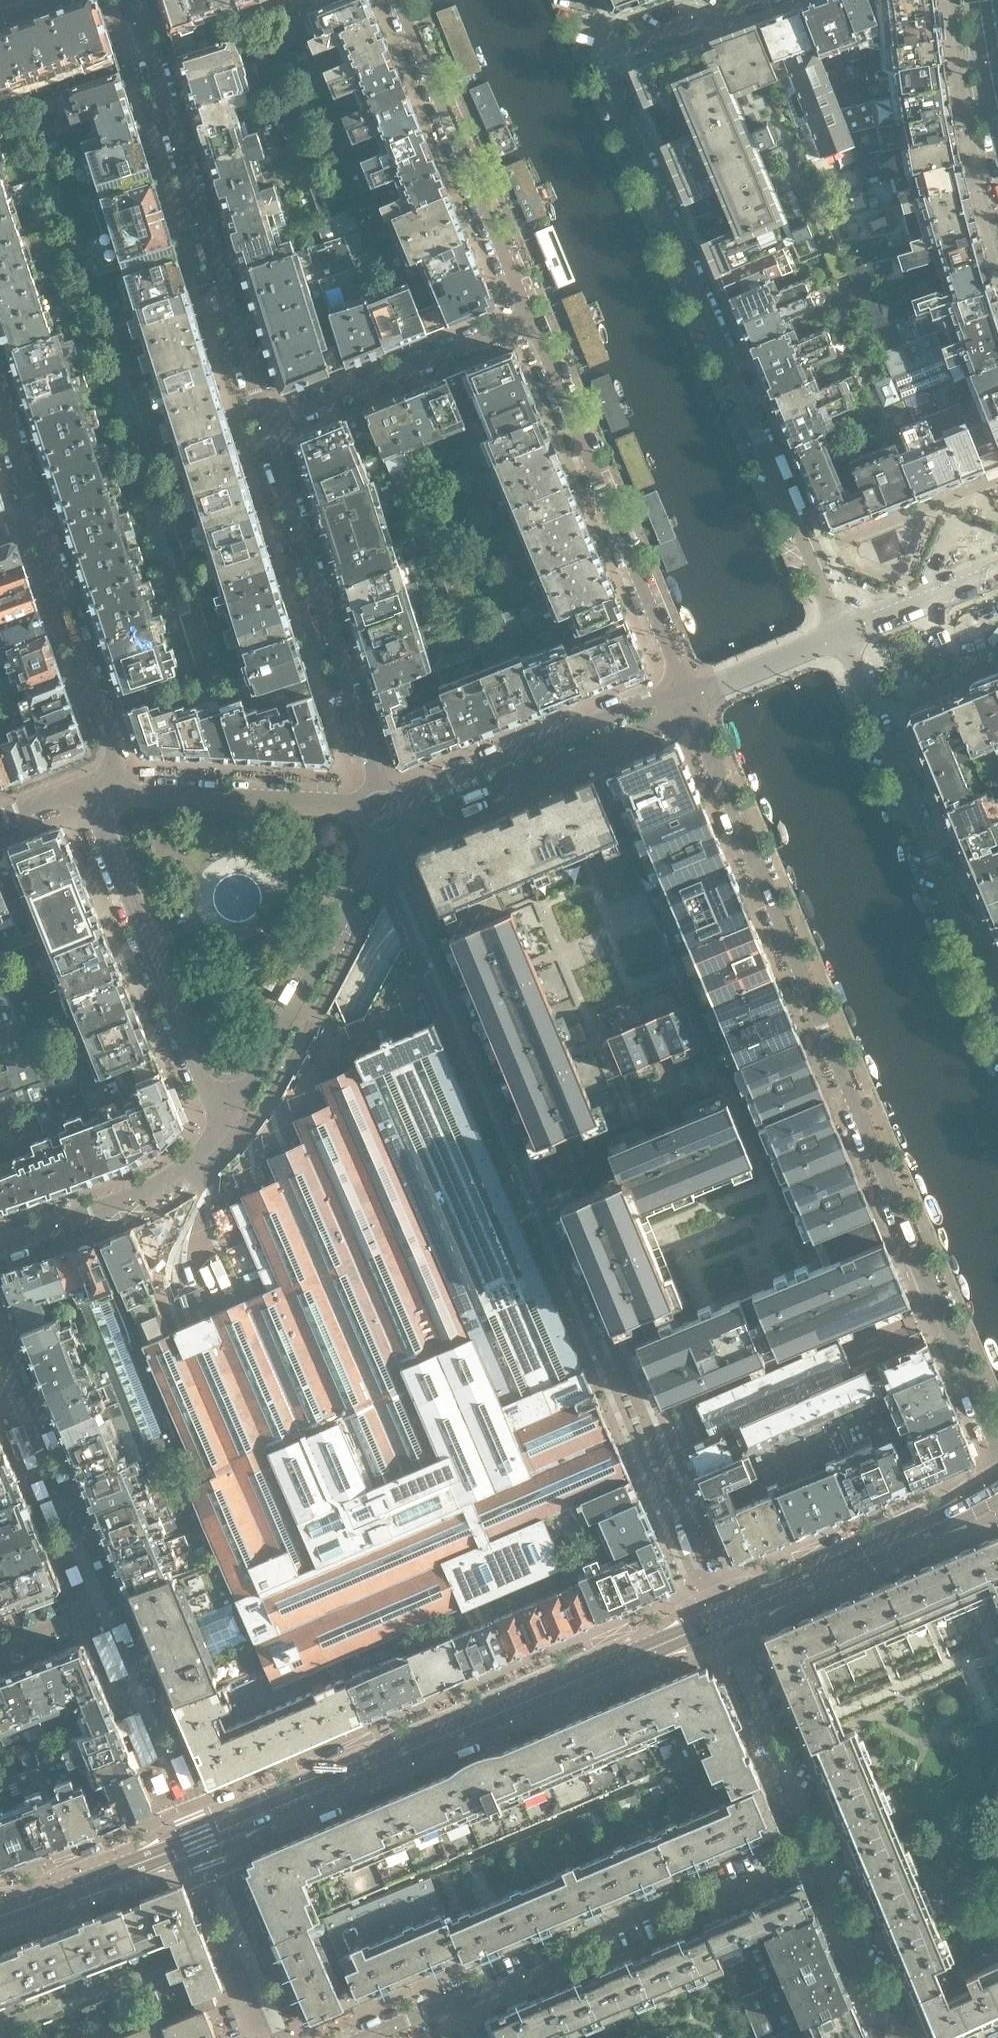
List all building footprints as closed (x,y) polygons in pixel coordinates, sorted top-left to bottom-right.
[(97,0),(82,0),(73,3),(81,25),(85,24),(90,35),(85,37),(93,58),(102,55),(109,74),(119,71),(97,0)] [(187,0),(160,0),(167,23),(193,15),(190,8),(187,0)] [(215,9),(212,0),(187,0),(190,8),(198,6),(203,20),(213,16),(215,20),(218,18),(215,9)] [(215,9),(225,6),(227,12),(240,8),(237,0),(212,0),(215,9)] [(316,7),(313,8),(318,21),(314,22),(319,34),(337,27),(336,22),(343,19),(345,23),(372,12),(367,0),(334,0),(316,7)] [(608,8),(608,9),(616,12),(648,0),(605,0),(608,8)] [(837,45),(820,0),(801,7),(818,52),(837,45)] [(841,0),(820,0),(837,45),(856,39),(841,0)] [(936,0),(841,0),(856,39),(857,42),(867,38),(891,40),(940,37),(936,0)] [(452,2),(435,8),(460,74),(477,68),(452,2)] [(80,39),(76,27),(81,25),(73,3),(50,12),(68,62),(82,57),(83,62),(93,58),(85,37),(80,39)] [(238,52),(234,38),(226,40),(223,30),(218,18),(215,20),(213,16),(203,20),(198,6),(190,8),(193,15),(167,23),(170,33),(177,56),(186,83),(214,73),(225,70),(248,62),(245,50),(238,52)] [(854,146),(849,133),(840,107),(830,83),(818,52),(801,7),(756,24),(809,162),(854,146)] [(68,62),(50,12),(28,20),(36,42),(40,40),(45,52),(40,53),(48,75),(57,71),(55,66),(68,62)] [(372,12),(345,23),(337,27),(319,34),(312,36),(317,51),(341,41),(345,51),(382,36),(372,12)] [(35,55),(31,43),(36,42),(28,20),(5,28),(23,78),(36,73),(38,78),(48,75),(40,53),(35,55)] [(242,35),(239,24),(223,30),(226,40),(234,38),(242,35)] [(823,199),(809,162),(756,24),(634,69),(647,102),(680,88),(687,104),(685,104),(690,115),(691,115),(698,130),(665,144),(688,200),(721,186),(728,201),(726,202),(731,213),(732,212),(739,227),(706,241),(719,272),(783,245),(794,269),(839,250),(838,246),(827,220),(819,201),(823,199)] [(5,28),(0,30),(0,84),(2,91),(12,88),(10,83),(23,78),(5,28)] [(331,83),(392,59),(382,36),(345,51),(349,62),(326,70),(331,83)] [(943,61),(940,37),(891,40),(893,64),(891,64),(891,65),(943,61)] [(401,80),(392,59),(331,83),(336,95),(360,86),(363,95),(401,80)] [(947,85),(943,61),(891,65),(876,67),(867,68),(858,72),(849,75),(830,83),(840,107),(856,104),(869,98),(895,91),(947,85)] [(249,89),(245,74),(252,72),(248,62),(225,70),(226,74),(215,77),(214,73),(186,83),(193,106),(245,90),(249,89)] [(858,72),(854,62),(845,66),(849,75),(858,72)] [(119,71),(109,74),(70,86),(75,101),(67,103),(70,114),(88,108),(87,104),(99,101),(101,104),(127,96),(119,71)] [(296,97),(289,77),(280,80),(288,100),(296,97)] [(290,106),(288,100),(280,80),(272,83),(281,109),(290,106)] [(339,131),(410,102),(401,80),(363,95),(367,104),(333,118),(339,131)] [(489,80),(469,89),(498,157),(518,148),(489,80)] [(952,110),(947,85),(895,91),(869,98),(856,104),(840,107),(849,133),(868,129),(890,124),(952,110)] [(238,122),(233,107),(237,106),(240,110),(250,107),(245,90),(193,106),(201,134),(238,122)] [(45,108),(41,95),(29,99),(32,112),(45,108)] [(133,115),(127,96),(101,104),(88,108),(70,114),(68,114),(71,124),(97,116),(100,125),(133,115)] [(304,118),(296,97),(288,100),(290,106),(295,122),(304,118)] [(419,125),(410,102),(339,131),(343,142),(377,129),(382,141),(419,125)] [(308,159),(303,145),(295,122),(290,106),(281,109),(300,162),(308,159)] [(49,120),(45,108),(32,112),(36,124),(49,120)] [(956,134),(952,110),(890,124),(895,149),(906,147),(956,134)] [(139,134),(133,115),(100,125),(103,137),(83,143),(85,151),(139,134)] [(312,141),(304,118),(295,122),(303,145),(312,141)] [(262,144),(257,128),(247,131),(246,136),(243,137),(238,122),(201,134),(210,160),(262,144)] [(42,143),(36,124),(27,127),(33,146),(42,143)] [(369,171),(429,148),(419,125),(382,141),(386,151),(364,159),(369,171)] [(187,289),(139,134),(85,151),(77,154),(78,159),(87,156),(131,300),(123,303),(125,308),(133,306),(187,289)] [(961,159),(956,134),(906,147),(910,171),(961,159)] [(321,164),(312,141),(303,145),(308,159),(312,168),(321,164)] [(48,162),(42,143),(33,146),(39,165),(48,162)] [(255,176),(250,161),(253,160),(257,163),(266,160),(262,144),(210,160),(218,187),(255,176)] [(439,172),(429,148),(369,171),(375,186),(403,175),(407,185),(439,172)] [(528,221),(547,213),(523,158),(504,166),(528,221)] [(318,185),(312,168),(308,159),(300,162),(309,188),(318,185)] [(965,183),(961,159),(910,171),(913,183),(899,187),(902,200),(965,183)] [(329,187),(321,164),(312,168),(318,185),(320,191),(329,187)] [(388,218),(392,216),(448,193),(439,172),(407,185),(411,195),(384,206),(388,218)] [(278,198),(273,182),(263,185),(262,190),(259,191),(255,176),(218,187),(226,214),(278,198)] [(977,229),(972,205),(970,205),(965,183),(902,200),(914,247),(977,229)] [(327,212),(320,191),(318,185),(309,188),(319,215),(327,212)] [(3,186),(0,187),(0,214),(12,211),(3,186)] [(338,212),(329,187),(320,191),(327,212),(329,216),(338,212)] [(458,218),(448,193),(392,216),(402,241),(458,218)] [(271,229),(268,218),(283,214),(278,198),(226,214),(234,241),(271,229)] [(12,211),(0,214),(0,242),(20,236),(12,211)] [(337,239),(329,216),(327,212),(319,215),(328,242),(337,239)] [(363,256),(354,232),(346,234),(338,212),(329,216),(337,239),(344,237),(352,260),(363,256)] [(468,241),(458,218),(402,241),(411,264),(422,259),(468,241)] [(295,252),(290,236),(280,239),(279,243),(276,244),(271,229),(234,241),(243,268),(295,252)] [(985,258),(977,229),(914,247),(899,252),(905,272),(911,270),(910,265),(929,259),(930,256),(937,254),(942,271),(985,258)] [(551,288),(567,282),(548,233),(531,240),(551,288)] [(20,236),(0,242),(0,269),(28,261),(20,236)] [(361,284),(352,260),(344,237),(337,239),(328,242),(295,252),(243,268),(280,388),(281,388),(284,390),(386,350),(368,304),(361,284)] [(477,262),(468,241),(422,259),(431,282),(477,262)] [(774,277),(794,269),(783,245),(719,272),(728,295),(774,277)] [(372,279),(363,256),(352,260),(361,284),(372,279)] [(908,312),(992,285),(985,258),(942,271),(874,293),(858,298),(870,325),(892,318),(908,312)] [(28,261),(0,269),(0,297),(36,286),(28,261)] [(486,283),(477,262),(431,282),(440,302),(486,283)] [(861,263),(856,264),(846,268),(848,271),(858,298),(874,293),(861,263)] [(739,320),(818,287),(815,280),(809,278),(779,290),(774,277),(728,295),(739,320)] [(427,333),(495,306),(486,283),(440,302),(418,311),(427,333)] [(992,285),(908,312),(911,322),(949,310),(953,323),(997,308),(997,303),(992,285)] [(36,286),(0,297),(0,323),(0,324),(44,311),(36,286)] [(790,317),(821,304),(823,298),(818,287),(739,320),(749,345),(794,326),(790,317)] [(427,333),(418,311),(409,288),(388,296),(406,341),(427,333)] [(130,326),(193,307),(187,289),(133,306),(136,315),(128,318),(130,326)] [(590,367),(610,358),(582,289),(561,298),(590,367)] [(406,341),(388,296),(368,304),(386,350),(406,341)] [(198,324),(193,307),(130,326),(133,335),(141,332),(144,341),(198,324)] [(997,334),(997,308),(953,323),(902,341),(880,349),(890,373),(997,334)] [(52,335),(44,311),(0,324),(9,349),(52,335)] [(114,331),(108,314),(98,317),(103,335),(114,331)] [(902,341),(892,318),(870,325),(880,349),(902,341)] [(141,361),(203,341),(198,324),(144,341),(147,350),(138,352),(141,361)] [(759,369),(831,339),(827,331),(823,329),(799,339),(794,326),(749,345),(759,369)] [(119,349),(114,331),(103,335),(104,338),(109,352),(119,349)] [(14,366),(76,347),(73,339),(63,342),(60,333),(52,335),(9,349),(14,366)] [(997,359),(997,334),(890,373),(900,398),(937,383),(997,359)] [(109,352),(104,338),(94,342),(99,359),(110,356),(109,352)] [(815,375),(810,364),(833,355),(835,350),(831,339),(759,369),(769,394),(815,375)] [(208,359),(203,341),(141,361),(143,369),(152,367),(155,375),(208,359)] [(71,368),(68,359),(78,356),(76,347),(14,366),(19,384),(71,368)] [(124,366),(119,349),(109,352),(110,356),(114,369),(124,366)] [(523,373),(513,350),(447,376),(453,390),(467,385),(471,394),(475,392),(523,373)] [(115,373),(114,369),(110,356),(99,359),(105,376),(115,373)] [(152,395),(214,376),(208,359),(155,375),(157,384),(149,386),(152,395)] [(997,385),(997,359),(937,383),(947,405),(997,385)] [(130,383),(124,366),(114,369),(115,373),(119,386),(130,383)] [(24,401),(86,382),(84,373),(73,376),(71,368),(19,384),(24,401)] [(612,432),(630,424),(609,372),(591,379),(612,432)] [(119,386),(115,373),(105,376),(110,393),(120,390),(119,386)] [(532,395),(523,373),(475,392),(479,403),(482,402),(487,413),(532,395)] [(780,420),(859,386),(855,376),(851,375),(820,388),(815,375),(769,394),(780,420)] [(219,393),(214,376),(152,395),(154,404),(163,401),(165,410),(219,393)] [(466,421),(457,400),(453,390),(447,376),(426,385),(446,430),(466,421)] [(81,402),(79,393),(89,390),(86,382),(24,401),(30,418),(81,402)] [(135,400),(130,383),(119,386),(120,390),(125,404),(135,400)] [(446,430),(426,385),(405,393),(424,439),(446,430)] [(947,405),(925,415),(926,417),(911,422),(939,489),(997,465),(997,385),(947,405)] [(835,424),(831,413),(860,401),(863,396),(859,386),(780,420),(790,443),(824,429),(835,424)] [(125,404),(120,390),(110,393),(115,411),(126,408),(125,404)] [(162,430),(224,410),(219,393),(165,410),(168,419),(160,421),(162,430)] [(424,439),(405,393),(385,401),(404,447),(424,439)] [(925,404),(921,394),(904,400),(908,410),(925,404)] [(541,416),(533,397),(532,395),(487,413),(492,426),(489,427),(492,436),(541,416)] [(900,398),(889,403),(895,417),(906,413),(900,398)] [(140,418),(135,400),(125,404),(126,408),(130,421),(140,418)] [(404,447),(385,401),(364,410),(373,431),(381,449),(382,452),(390,472),(399,468),(409,465),(411,470),(414,468),(404,447)] [(36,435),(97,416),(95,408),(84,411),(81,402),(30,418),(36,435)] [(886,422),(880,406),(857,415),(864,431),(886,422)] [(131,425),(130,421),(126,408),(115,411),(121,428),(131,425)] [(230,428),(224,410),(162,430),(165,438),(173,436),(176,444),(230,428)] [(363,436),(373,431),(364,410),(295,437),(296,441),(302,460),(353,440),(363,436)] [(92,437),(89,428),(100,425),(97,416),(36,435),(41,453),(92,437)] [(550,439),(541,416),(492,436),(488,438),(496,460),(550,439)] [(146,435),(140,418),(130,421),(131,425),(135,438),(146,435)] [(939,489),(911,422),(900,427),(909,450),(914,452),(914,454),(901,459),(917,497),(939,489)] [(135,438),(131,425),(121,428),(126,445),(136,442),(135,438)] [(173,464),(235,445),(230,428),(176,444),(179,453),(170,456),(173,464)] [(829,465),(820,443),(828,439),(824,429),(790,443),(803,476),(829,465)] [(381,449),(373,431),(363,436),(370,453),(381,449)] [(614,438),(638,489),(652,483),(629,432),(614,438)] [(151,452),(146,435),(135,438),(136,442),(141,455),(151,452)] [(47,470),(108,451),(105,442),(95,445),(92,437),(41,453),(47,470)] [(559,461),(550,439),(496,460),(506,483),(559,461)] [(309,481),(361,460),(353,440),(302,460),(309,481)] [(141,455),(136,442),(126,445),(131,462),(142,459),(141,455)] [(917,497),(901,459),(895,443),(881,449),(879,443),(870,447),(872,452),(894,506),(917,497)] [(240,462),(235,445),(173,464),(176,473),(184,470),(187,479),(240,462)] [(103,471),(100,463),(110,459),(108,451),(47,470),(52,487),(103,471)] [(156,469),(151,452),(141,455),(142,459),(146,472),(156,469)] [(371,480),(390,472),(382,452),(361,460),(309,481),(315,502),(370,480),(371,480)] [(894,506),(872,452),(863,456),(865,461),(852,467),(863,494),(872,515),(894,506)] [(152,493),(151,490),(146,472),(142,459),(131,462),(125,464),(128,476),(135,474),(142,497),(152,493)] [(569,483),(559,461),(506,483),(515,504),(569,483)] [(184,499),(246,480),(241,462),(240,462),(187,479),(189,487),(181,490),(184,499)] [(432,486),(423,464),(414,468),(411,470),(418,485),(420,491),(432,486)] [(418,485),(411,470),(409,465),(399,468),(408,489),(418,485)] [(840,491),(829,465),(803,476),(818,512),(853,498),(849,487),(840,491)] [(113,468),(103,471),(52,487),(63,521),(113,505),(124,502),(113,468)] [(162,486),(156,469),(146,472),(151,490),(162,486)] [(251,497),(246,480),(184,499),(186,508),(195,505),(198,514),(251,497)] [(322,523),(378,501),(371,480),(370,480),(315,502),(322,523)] [(524,527),(577,505),(569,483),(515,504),(524,527)] [(426,504),(420,491),(418,485),(408,489),(417,509),(426,504)] [(167,504),(162,486),(151,490),(152,493),(157,508),(167,504)] [(442,509),(432,486),(420,491),(426,504),(430,513),(442,509)] [(655,544),(666,571),(688,562),(657,488),(640,495),(659,542),(655,544)] [(158,511),(157,508),(152,493),(142,497),(147,514),(158,511)] [(872,515),(863,494),(853,498),(818,512),(825,528),(833,531),(872,515)] [(194,534),(257,514),(251,497),(198,514),(200,522),(192,525),(194,534)] [(329,544),(384,522),(378,501),(322,523),(329,544)] [(435,525),(430,513),(426,504),(417,509),(425,529),(435,525)] [(69,538),(129,519),(126,511),(116,514),(113,505),(63,521),(69,538)] [(587,527),(577,505),(524,527),(533,549),(587,527)] [(452,530),(442,509),(430,513),(435,525),(439,535),(452,530)] [(162,525),(158,511),(147,514),(153,531),(163,528),(162,525)] [(208,547),(261,531),(262,531),(257,514),(194,534),(197,541),(205,539),(208,547)] [(124,540),(134,537),(129,519),(69,538),(74,555),(124,540)] [(178,539),(173,522),(162,525),(163,528),(167,542),(178,539)] [(335,565),(390,543),(384,522),(329,544),(335,565)] [(444,545),(439,535),(435,525),(425,529),(434,549),(444,545)] [(542,571),(596,548),(587,527),(533,549),(542,571)] [(168,545),(167,542),(163,528),(153,531),(158,548),(168,545)] [(462,553),(452,530),(439,535),(444,545),(449,558),(462,553)] [(205,567),(266,548),(261,531),(208,547),(211,556),(202,559),(205,567)] [(908,552),(903,535),(878,542),(882,559),(908,552)] [(183,555),(178,539),(167,542),(168,545),(172,558),(183,555)] [(80,572),(140,554),(137,545),(127,548),(124,540),(74,555),(80,572)] [(17,543),(12,541),(0,545),(0,571),(23,563),(17,543)] [(342,587),(396,564),(390,543),(335,565),(342,587)] [(172,558),(168,545),(158,548),(163,565),(174,562),(172,558)] [(449,558),(444,545),(434,549),(442,568),(452,564),(449,558)] [(272,565),(266,548),(205,567),(207,576),(216,573),(219,582),(272,565)] [(605,571),(596,548),(542,571),(551,594),(605,571)] [(471,575),(462,553),(449,558),(452,564),(459,580),(471,575)] [(134,574),(132,566),(142,562),(140,554),(80,572),(86,589),(134,574)] [(188,572),(183,555),(172,558),(174,562),(178,575),(188,572)] [(184,597),(183,592),(178,575),(174,562),(163,565),(164,569),(148,580),(137,583),(134,574),(86,589),(97,624),(145,609),(142,600),(153,597),(173,597),(174,600),(184,597)] [(28,580),(23,563),(0,571),(0,596),(30,585),(28,580)] [(348,607),(402,585),(396,564),(342,587),(348,607)] [(459,580),(452,564),(442,568),(451,589),(461,585),(459,580)] [(215,601),(277,582),(272,565),(219,582),(221,590),(213,593),(215,601)] [(493,578),(489,568),(480,571),(484,582),(493,578)] [(615,594),(605,571),(551,594),(560,616),(573,611),(615,594)] [(194,589),(188,572),(178,575),(183,592),(194,589)] [(481,596),(471,575),(459,580),(461,585),(468,601),(481,596)] [(282,599),(277,582),(215,601),(218,610),(227,607),(229,616),(282,599)] [(0,596),(0,622),(37,608),(30,585),(0,596)] [(355,628),(409,606),(402,585),(348,607),(355,628)] [(469,605),(468,601),(461,585),(451,589),(460,609),(469,605)] [(199,606),(194,589),(183,592),(184,597),(188,610),(199,606)] [(623,614),(615,594),(573,611),(582,631),(601,624),(623,614)] [(491,619),(481,596),(468,601),(469,605),(478,625),(482,623),(491,619)] [(190,613),(188,610),(184,597),(174,600),(179,617),(190,613)] [(226,636),(288,616),(283,599),(282,599),(229,616),(232,624),(223,627),(226,636)] [(478,625),(469,605),(460,609),(468,628),(478,625)] [(204,624),(199,606),(188,610),(190,613),(194,627),(204,624)] [(361,649),(415,627),(409,606),(355,628),(361,649)] [(37,608),(0,622),(0,626),(5,641),(1,643),(2,647),(45,630),(37,608)] [(102,640),(161,622),(158,614),(148,617),(145,609),(97,624),(102,640)] [(524,631),(515,609),(503,614),(512,635),(524,631)] [(195,631),(194,627),(190,613),(179,617),(184,634),(195,631)] [(512,635),(503,614),(491,619),(482,623),(492,646),(512,637),(512,635)] [(647,670),(623,614),(601,624),(606,636),(624,679),(647,670)] [(293,634),(288,616),(226,636),(229,645),(237,642),(240,650),(248,648),(293,634)] [(156,643),(153,634),(164,631),(161,622),(102,640),(108,657),(156,643)] [(500,665),(492,646),(482,623),(478,625),(468,628),(463,630),(470,646),(473,654),(483,650),(490,670),(481,673),(504,727),(522,719),(500,665)] [(209,641),(204,624),(194,627),(195,631),(199,644),(209,641)] [(367,669),(421,647),(415,627),(361,649),(367,669)] [(470,646),(463,630),(455,634),(461,649),(470,646)] [(200,648),(199,644),(195,631),(184,634),(190,651),(200,648)] [(53,654),(46,633),(10,648),(14,659),(6,662),(9,671),(53,654)] [(306,675),(294,634),(293,634),(248,648),(251,658),(233,663),(237,673),(246,670),(249,680),(258,678),(261,689),(282,682),(306,675)] [(624,679),(606,636),(587,644),(605,686),(624,679)] [(215,658),(209,641),(199,644),(200,648),(204,661),(215,658)] [(114,675),(172,657),(169,648),(158,651),(156,643),(108,657),(114,675)] [(583,695),(566,653),(563,645),(554,648),(552,644),(541,648),(564,703),(583,695)] [(605,686),(587,644),(566,653),(583,695),(605,686)] [(474,656),(473,654),(470,646),(461,649),(449,654),(453,665),(474,656)] [(428,669),(421,647),(367,669),(374,691),(416,674),(426,670),(428,669)] [(204,661),(200,648),(190,651),(195,669),(206,665),(204,661)] [(564,703),(541,648),(532,652),(533,657),(523,661),(521,657),(500,665),(522,719),(543,711),(564,703)] [(60,673),(53,654),(9,671),(12,680),(20,677),(24,687),(60,673)] [(453,665),(449,654),(437,659),(433,667),(434,672),(453,665)] [(166,678),(164,669),(174,665),(172,657),(114,675),(120,692),(134,688),(166,678)] [(224,677),(218,657),(215,658),(204,661),(206,665),(211,681),(224,677)] [(436,678),(434,672),(433,667),(428,669),(426,670),(429,680),(436,678)] [(67,693),(60,673),(24,687),(28,698),(19,701),(22,710),(67,693)] [(504,727),(481,673),(461,682),(483,735),(504,727)] [(413,698),(408,687),(414,686),(412,680),(417,678),(416,674),(374,691),(381,713),(403,704),(409,702),(413,698)] [(333,759),(312,696),(306,675),(282,682),(285,691),(291,712),(307,764),(328,765),(329,765),(333,759)] [(285,691),(282,682),(261,689),(264,698),(285,691)] [(483,735),(461,682),(441,690),(443,697),(461,744),(483,735)] [(969,691),(992,746),(997,744),(997,700),(991,682),(969,691)] [(162,756),(147,706),(143,694),(137,696),(134,688),(120,692),(125,709),(134,737),(138,750),(144,755),(162,756)] [(969,691),(947,700),(969,751),(981,746),(983,750),(992,746),(969,691)] [(73,712),(67,693),(22,710),(25,719),(34,716),(37,726),(73,712)] [(260,761),(243,704),(240,694),(217,701),(220,711),(235,760),(260,761)] [(461,744),(443,697),(423,704),(424,707),(441,752),(461,744)] [(284,762),(268,710),(259,713),(255,700),(243,704),(260,761),(284,762)] [(909,715),(906,723),(928,774),(954,764),(971,757),(969,751),(947,700),(910,715),(909,715)] [(186,757),(171,709),(162,712),(160,702),(147,706),(162,756),(186,757)] [(420,760),(406,714),(403,704),(381,713),(396,764),(403,767),(420,760)] [(209,759),(195,712),(186,715),(183,705),(171,709),(186,757),(209,759)] [(307,764),(291,712),(283,715),(280,707),(268,710),(284,762),(307,764)] [(441,752),(424,707),(406,714),(420,760),(441,752)] [(235,760),(220,711),(209,715),(207,708),(195,712),(209,759),(235,760)] [(80,732),(73,712),(37,726),(38,730),(44,746),(80,732)] [(52,765),(44,746),(38,730),(27,734),(24,726),(15,729),(32,773),(52,765)] [(15,729),(7,732),(10,741),(0,745),(13,780),(32,773),(15,729)] [(85,748),(85,747),(80,732),(44,746),(52,765),(83,753),(84,752),(85,751),(85,750),(85,749),(85,748)] [(420,850),(417,858),(421,868),(439,911),(423,917),(520,1150),(798,1035),(773,975),(750,918),(725,860),(702,802),(677,743),(420,850)] [(0,745),(0,785),(13,780),(0,745)] [(954,764),(928,774),(942,809),(975,796),(970,785),(964,788),(954,764)] [(942,810),(953,836),(997,818),(997,795),(983,800),(980,794),(975,796),(942,809),(942,810)] [(953,836),(962,858),(986,849),(983,842),(997,836),(997,818),(953,836)] [(0,850),(0,878),(6,875),(20,870),(71,850),(63,830),(61,825),(57,827),(0,850)] [(962,858),(972,880),(997,869),(997,852),(988,855),(986,849),(962,858)] [(0,878),(0,884),(2,889),(24,880),(28,890),(79,871),(71,850),(20,870),(6,875),(0,878)] [(972,880),(981,901),(997,894),(997,869),(972,880)] [(79,871),(28,890),(36,911),(87,891),(79,871)] [(5,946),(7,946),(5,940),(15,936),(13,932),(18,930),(14,919),(6,899),(2,889),(0,884),(0,933),(5,946)] [(316,909),(324,896),(312,890),(305,903),(316,909)] [(87,891),(36,911),(44,931),(95,911),(87,891)] [(981,901),(990,925),(991,924),(997,921),(997,894),(981,901)] [(14,896),(6,899),(14,919),(22,916),(14,896)] [(95,911),(44,931),(52,952),(103,932),(95,911)] [(18,930),(13,932),(15,936),(17,942),(30,937),(26,926),(18,930)] [(103,932),(52,952),(61,972),(112,952),(103,932)] [(11,968),(3,947),(0,948),(0,972),(11,968)] [(61,972),(53,975),(61,996),(69,993),(120,973),(112,952),(61,972)] [(0,972),(0,980),(7,994),(19,989),(11,968),(0,972)] [(120,973),(69,993),(77,1013),(128,993),(120,973)] [(271,990),(278,978),(268,973),(262,984),(271,990)] [(18,1089),(39,1082),(41,1081),(39,1076),(31,1055),(23,1034),(16,1017),(15,1014),(9,999),(7,994),(0,980),(0,1049),(4,1059),(7,1066),(0,1069),(0,1096),(18,1089)] [(19,989),(7,994),(9,999),(15,1014),(27,1009),(19,989)] [(128,993),(77,1013),(85,1033),(136,1014),(128,993)] [(27,1009),(15,1014),(16,1017),(23,1034),(35,1030),(27,1009)] [(136,1014),(85,1033),(94,1054),(145,1034),(136,1014)] [(132,1227),(101,1241),(147,1344),(144,1345),(187,1449),(177,1453),(218,1554),(237,1602),(238,1601),(253,1638),(252,1638),(266,1672),(273,1688),(305,1674),(336,1661),(352,1654),(383,1641),(398,1634),(440,1616),(461,1607),(462,1609),(463,1609),(484,1600),(506,1591),(550,1572),(564,1565),(559,1553),(553,1538),(577,1527),(589,1522),(600,1518),(639,1501),(433,1022),(393,1039),(391,1035),(380,1041),(381,1044),(359,1054),(358,1055),(358,1056),(358,1057),(357,1058),(358,1060),(360,1065),(319,1082),(329,1105),(293,1120),(303,1142),(268,1158),(277,1180),(242,1195),(244,1200),(232,1205),(269,1290),(168,1332),(146,1278),(152,1275),(133,1229),(132,1228),(132,1227)] [(35,1030),(23,1034),(31,1055),(43,1050),(35,1030)] [(145,1034),(94,1054),(102,1074),(113,1070),(153,1054),(145,1034)] [(523,1154),(631,1415),(661,1403),(689,1391),(705,1385),(835,1331),(861,1321),(908,1301),(884,1242),(872,1213),(848,1155),(823,1098),(798,1038),(523,1154)] [(43,1050),(31,1055),(39,1076),(51,1071),(43,1050)] [(153,1054),(113,1070),(118,1081),(129,1109),(147,1156),(152,1153),(161,1147),(163,1146),(183,1127),(153,1054)] [(102,1074),(96,1077),(101,1088),(118,1081),(113,1070),(102,1074)] [(41,1081),(39,1082),(45,1097),(59,1091),(51,1071),(39,1076),(41,1081)] [(96,1077),(79,1083),(83,1095),(101,1088),(96,1077)] [(118,1081),(101,1088),(107,1105),(131,1165),(147,1156),(129,1109),(118,1081)] [(9,1115),(18,1111),(27,1107),(32,1119),(40,1138),(61,1191),(66,1189),(67,1189),(79,1185),(80,1185),(45,1097),(39,1082),(18,1089),(0,1096),(0,1118),(9,1115)] [(79,1083),(62,1090),(69,1107),(85,1100),(83,1095),(79,1083)] [(59,1091),(45,1097),(80,1185),(114,1172),(94,1123),(86,1126),(81,1115),(73,1118),(69,1107),(62,1090),(59,1091)] [(103,1120),(94,1123),(114,1172),(131,1165),(107,1105),(98,1108),(103,1120)] [(27,1107),(18,1111),(22,1122),(32,1119),(27,1107)] [(18,1111),(9,1115),(13,1126),(22,1122),(18,1111)] [(35,1153),(24,1157),(41,1198),(57,1192),(61,1191),(40,1138),(30,1142),(35,1153)] [(17,1169),(7,1173),(11,1183),(20,1205),(40,1198),(41,1198),(24,1157),(23,1154),(20,1155),(19,1151),(11,1154),(13,1158),(17,1169)] [(11,1183),(7,1173),(17,1169),(13,1158),(6,1161),(3,1162),(0,1163),(0,1188),(11,1183)] [(0,1188),(0,1212),(20,1205),(11,1183),(0,1188)] [(104,1406),(59,1425),(66,1443),(74,1462),(82,1480),(135,1460),(165,1449),(178,1444),(115,1292),(114,1293),(94,1244),(94,1243),(88,1245),(76,1249),(74,1250),(90,1287),(95,1301),(81,1307),(89,1326),(97,1345),(104,1363),(112,1381),(120,1400),(104,1406)] [(61,1254),(55,1256),(71,1295),(90,1287),(74,1250),(61,1254)] [(55,1256),(36,1263),(49,1295),(52,1302),(71,1295),(55,1256)] [(36,1263),(17,1269),(26,1293),(36,1289),(40,1299),(44,1297),(49,1295),(36,1263)] [(0,1274),(0,1283),(7,1301),(8,1301),(26,1293),(17,1269),(16,1268),(0,1274)] [(20,1296),(7,1301),(21,1333),(33,1328),(20,1296)] [(21,1333),(29,1352),(73,1333),(70,1324),(60,1328),(57,1318),(54,1319),(21,1333)] [(73,1333),(29,1352),(36,1370),(72,1355),(68,1346),(77,1342),(73,1333)] [(709,1394),(696,1400),(712,1436),(731,1428),(741,1452),(818,1420),(837,1412),(855,1405),(873,1397),(861,1369),(853,1373),(840,1340),(839,1340),(709,1394)] [(879,1362),(861,1369),(873,1397),(884,1393),(938,1370),(926,1342),(924,1342),(904,1351),(879,1362)] [(36,1370),(43,1388),(44,1388),(89,1370),(85,1361),(76,1364),(72,1355),(36,1370)] [(31,1416),(46,1409),(26,1366),(11,1373),(31,1416)] [(89,1370),(44,1388),(51,1407),(87,1392),(83,1382),(92,1379),(89,1370)] [(938,1370),(884,1393),(887,1401),(896,1397),(899,1404),(944,1386),(938,1370)] [(902,1411),(893,1415),(896,1422),(950,1400),(944,1386),(899,1404),(902,1411)] [(87,1392),(51,1407),(59,1425),(104,1406),(100,1397),(91,1401),(87,1392)] [(950,1400),(896,1422),(899,1430),(909,1427),(911,1433),(956,1415),(950,1400)] [(855,1406),(837,1413),(848,1439),(856,1457),(875,1502),(893,1495),(874,1449),(860,1416),(855,1406)] [(878,1409),(860,1416),(874,1449),(893,1495),(913,1486),(903,1464),(893,1441),(886,1427),(880,1413),(878,1409)] [(911,1433),(893,1441),(903,1464),(921,1456),(965,1437),(960,1425),(956,1415),(911,1433)] [(741,1452),(692,1472),(693,1475),(703,1497),(705,1502),(710,1513),(712,1518),(729,1558),(736,1560),(747,1555),(790,1538),(857,1510),(830,1447),(818,1420),(741,1452)] [(712,1436),(682,1449),(692,1472),(741,1452),(731,1428),(712,1436)] [(965,1437),(921,1456),(931,1478),(959,1467),(972,1461),(974,1457),(965,1437)] [(848,1439),(830,1447),(857,1510),(875,1502),(856,1457),(848,1439)] [(11,1465),(4,1449),(0,1451),(0,1469),(11,1465)] [(921,1456),(903,1464),(913,1486),(931,1478),(921,1456)] [(135,1460),(82,1480),(88,1496),(133,1478),(130,1470),(138,1466),(135,1460)] [(17,1481),(11,1465),(0,1469),(0,1488),(17,1481)] [(88,1496),(94,1512),(148,1490),(145,1482),(137,1485),(133,1478),(88,1496)] [(24,1497),(17,1481),(0,1488),(0,1507),(24,1497)] [(148,1490),(94,1512),(101,1528),(146,1509),(169,1500),(163,1484),(148,1490)] [(24,1497),(0,1507),(0,1531),(33,1518),(24,1497)] [(639,1501),(600,1518),(608,1536),(648,1519),(640,1500),(639,1501)] [(146,1509),(101,1528),(108,1544),(161,1522),(157,1514),(149,1517),(146,1509)] [(33,1518),(0,1531),(0,1556),(41,1539),(33,1518)] [(648,1519),(608,1536),(615,1555),(626,1550),(656,1537),(648,1519)] [(161,1522),(108,1544),(114,1559),(159,1541),(156,1533),(164,1530),(161,1522)] [(589,1522),(577,1527),(584,1542),(583,1542),(590,1557),(591,1561),(613,1613),(647,1599),(626,1550),(615,1555),(620,1564),(612,1568),(611,1565),(609,1566),(606,1559),(605,1558),(597,1541),(589,1522)] [(577,1527),(553,1538),(559,1553),(583,1542),(584,1542),(577,1527)] [(159,1541),(114,1559),(120,1575),(173,1554),(174,1553),(186,1548),(180,1533),(159,1541)] [(996,1755),(997,1754),(997,1534),(764,1636),(810,1746),(845,1732),(841,1723),(961,1671),(996,1755)] [(656,1537),(626,1550),(647,1599),(672,1588),(673,1588),(673,1587),(676,1586),(675,1583),(675,1582),(656,1537)] [(41,1539),(0,1556),(0,1574),(2,1579),(50,1559),(41,1539)] [(173,1554),(120,1575),(127,1591),(172,1573),(195,1563),(189,1548),(186,1548),(174,1553),(173,1554)] [(172,1573),(127,1591),(151,1650),(158,1665),(174,1704),(176,1703),(198,1694),(220,1685),(226,1683),(226,1682),(259,1668),(248,1640),(207,1657),(202,1647),(196,1631),(192,1621),(233,1604),(233,1603),(237,1602),(218,1554),(209,1558),(195,1563),(172,1573)] [(590,1557),(573,1564),(597,1620),(613,1613),(591,1561),(590,1557)] [(59,1583),(50,1559),(2,1579),(0,1574),(0,1612),(57,1590),(59,1583)] [(514,1610),(492,1619),(509,1657),(597,1620),(573,1564),(572,1562),(564,1565),(573,1584),(558,1591),(550,1572),(506,1591),(514,1610)] [(484,1600),(463,1609),(488,1666),(509,1657),(492,1619),(484,1600)] [(461,1607),(440,1616),(466,1675),(488,1666),(463,1609),(462,1609),(461,1607)] [(440,1616),(398,1634),(424,1693),(466,1675),(440,1616)] [(398,1634),(383,1641),(408,1700),(424,1693),(398,1634)] [(383,1641),(352,1654),(357,1667),(377,1713),(408,1700),(383,1641)] [(103,1688),(86,1648),(78,1645),(61,1652),(76,1693),(74,1694),(77,1702),(86,1699),(85,1696),(103,1688)] [(76,1693),(61,1652),(41,1660),(56,1701),(57,1701),(74,1694),(76,1693)] [(56,1701),(41,1660),(20,1668),(38,1713),(58,1705),(57,1701),(56,1701)] [(336,1661),(305,1674),(328,1731),(329,1734),(362,1720),(361,1717),(344,1680),(345,1680),(336,1661)] [(746,1750),(734,1722),(713,1672),(709,1674),(706,1667),(699,1670),(698,1666),(662,1681),(667,1692),(695,1758),(702,1755),(712,1777),(722,1773),(731,1794),(734,1792),(760,1782),(749,1757),(746,1759),(743,1751),(746,1750)] [(345,1680),(344,1680),(361,1717),(362,1720),(377,1713),(357,1667),(351,1670),(353,1676),(345,1680)] [(38,1713),(20,1668),(0,1676),(18,1721),(38,1713)] [(266,1672),(244,1682),(274,1754),(275,1757),(297,1748),(296,1745),(273,1688),(266,1672)] [(305,1674),(273,1688),(296,1745),(297,1748),(329,1734),(328,1731),(305,1674)] [(0,1676),(0,1728),(18,1721),(0,1676)] [(695,1758),(667,1692),(662,1681),(616,1700),(621,1711),(647,1774),(667,1765),(669,1769),(695,1758)] [(226,1683),(220,1685),(252,1764),(253,1766),(274,1757),(275,1757),(274,1754),(244,1682),(231,1687),(229,1683),(226,1683)] [(220,1685),(198,1694),(230,1773),(231,1776),(239,1772),(253,1766),(252,1764),(220,1685)] [(116,1721),(103,1688),(85,1696),(86,1699),(77,1702),(89,1730),(116,1721)] [(176,1703),(174,1704),(209,1786),(231,1776),(230,1773),(198,1694),(176,1703)] [(647,1774),(621,1711),(616,1700),(593,1710),(598,1721),(624,1783),(647,1774)] [(624,1783),(598,1721),(593,1710),(566,1722),(571,1733),(597,1795),(624,1783)] [(42,1764),(68,1755),(123,1736),(116,1721),(89,1730),(50,1744),(36,1749),(38,1755),(42,1764)] [(597,1795),(571,1733),(566,1722),(543,1731),(548,1742),(574,1805),(597,1795)] [(875,1778),(862,1746),(855,1729),(845,1733),(845,1732),(810,1746),(816,1761),(821,1759),(823,1765),(821,1766),(825,1778),(828,1776),(831,1784),(826,1786),(830,1797),(875,1778)] [(574,1805),(548,1742),(543,1731),(520,1741),(525,1752),(551,1815),(574,1805)] [(50,1744),(47,1736),(27,1744),(29,1751),(36,1749),(50,1744)] [(90,1765),(128,1750),(123,1736),(68,1755),(72,1765),(83,1761),(86,1767),(90,1765)] [(551,1815),(525,1752),(520,1741),(428,1780),(433,1791),(459,1854),(551,1815)] [(103,1800),(97,1783),(136,1768),(128,1750),(90,1765),(86,1767),(71,1773),(69,1767),(46,1775),(71,1840),(100,1829),(91,1805),(103,1800)] [(995,1807),(977,1763),(962,1769),(980,1813),(995,1807)] [(46,1775),(42,1765),(15,1775),(0,1781),(0,1851),(5,1865),(56,1846),(56,1845),(71,1840),(46,1775)] [(151,1804),(136,1768),(97,1783),(103,1800),(117,1795),(126,1819),(148,1810),(151,1804)] [(896,1829),(875,1778),(830,1797),(837,1811),(841,1809),(844,1815),(841,1816),(846,1827),(848,1826),(851,1833),(847,1835),(851,1847),(896,1829)] [(459,1854),(433,1791),(428,1780),(409,1789),(414,1800),(440,1862),(459,1854)] [(466,1964),(633,1893),(780,1830),(760,1782),(734,1792),(737,1799),(729,1802),(728,1800),(677,1822),(676,1819),(665,1824),(666,1826),(625,1844),(624,1841),(613,1846),(614,1849),(574,1866),(573,1863),(562,1868),(563,1871),(522,1888),(521,1885),(510,1890),(511,1893),(470,1910),(469,1907),(458,1912),(459,1915),(448,1920),(430,1876),(351,1908),(350,1905),(320,1918),(318,1914),(309,1892),(264,1911),(275,1937),(273,1938),(282,1959),(284,1958),(311,2020),(462,1955),(466,1964)] [(440,1862),(414,1800),(409,1789),(390,1797),(394,1808),(421,1870),(440,1862)] [(126,1819),(117,1795),(103,1800),(91,1805),(100,1829),(126,1819)] [(421,1870),(394,1808),(390,1797),(370,1805),(375,1816),(402,1878),(421,1870)] [(402,1878),(375,1816),(370,1805),(351,1813),(356,1824),(383,1887),(402,1878)] [(383,1887),(356,1824),(351,1813),(332,1821),(337,1832),(363,1895),(383,1887)] [(363,1895),(337,1832),(332,1821),(253,1855),(254,1859),(248,1862),(251,1869),(247,1871),(264,1911),(309,1892),(318,1914),(348,1901),(363,1895)] [(917,1879),(896,1829),(851,1847),(857,1862),(862,1860),(865,1867),(863,1868),(867,1879),(870,1878),(872,1884),(867,1886),(872,1898),(917,1879)] [(938,1930),(917,1879),(872,1898),(878,1912),(883,1910),(885,1916),(883,1917),(887,1928),(890,1927),(893,1934),(888,1936),(893,1948),(938,1930)] [(223,1987),(183,1883),(141,1899),(142,1902),(131,1906),(136,1919),(158,1978),(152,1980),(164,2011),(212,1991),(223,1987)] [(764,1934),(813,1911),(814,1910),(803,1884),(757,1903),(758,1905),(750,1908),(749,1906),(704,1926),(705,1930),(716,1952),(763,1932),(764,1934)] [(158,1978),(136,1919),(131,1906),(124,1909),(122,1906),(102,1914),(107,1927),(131,1988),(152,1980),(158,1978)] [(813,1911),(764,1934),(745,1942),(763,1986),(742,1995),(760,2037),(765,2037),(803,2022),(851,2001),(813,1911)] [(131,1988),(107,1927),(102,1914),(61,1929),(66,1942),(90,2004),(131,1988)] [(90,2004),(66,1942),(61,1929),(41,1937),(46,1950),(70,2012),(90,2004)] [(724,1970),(716,1952),(705,1930),(686,1938),(684,1934),(652,1948),(653,1952),(670,1992),(724,1970)] [(951,1984),(943,1964),(951,1961),(938,1930),(893,1948),(899,1961),(903,1959),(906,1967),(904,1968),(908,1979),(911,1978),(913,1984),(909,1986),(914,1999),(942,1987),(951,1984)] [(70,2012),(46,1950),(41,1937),(21,1945),(26,1958),(50,2020),(70,2012)] [(50,2020),(26,1958),(21,1945),(1,1953),(6,1966),(29,2027),(50,2020)] [(670,1992),(653,1952),(634,1960),(633,1956),(600,1970),(602,1974),(619,2014),(670,1992)] [(6,1966),(1,1953),(0,1953),(0,2037),(2,2037),(29,2027),(6,1966)] [(996,1963),(966,1976),(973,1992),(949,2002),(942,1987),(914,1999),(930,2037),(952,2037),(983,2024),(981,2020),(997,2012),(997,1967),(996,1963)] [(619,2014),(602,1974),(582,1982),(581,1978),(549,1992),(568,2036),(619,2014)] [(205,2007),(217,2002),(212,1991),(164,2011),(123,2028),(120,2021),(116,2018),(88,2030),(87,2034),(77,2037),(217,2037),(205,2007)] [(568,2036),(549,1992),(487,2018),(496,2037),(563,2037),(568,2036)] [(851,2003),(809,2022),(816,2037),(867,2037),(851,2003)]
